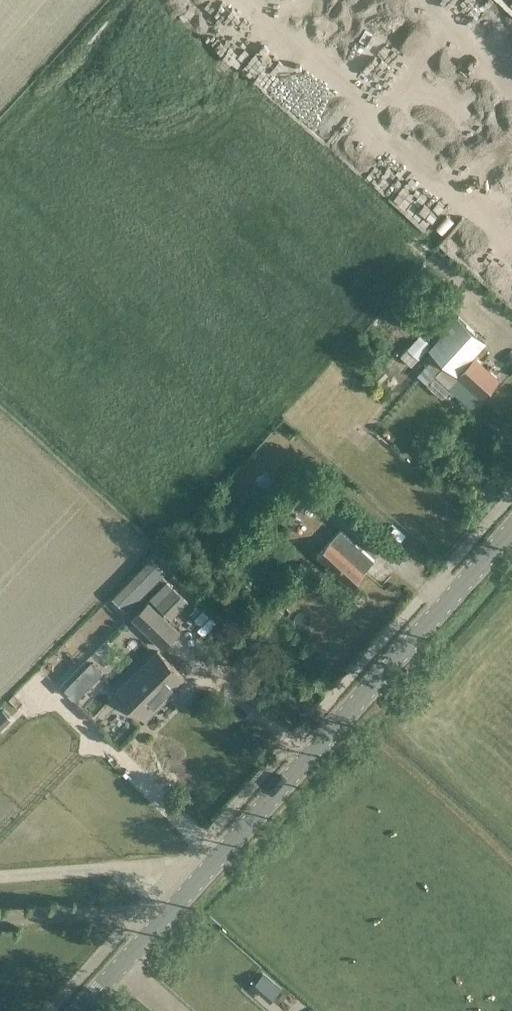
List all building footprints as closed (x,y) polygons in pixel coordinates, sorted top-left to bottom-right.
[(485,340),(458,316),(429,348),(437,356),(456,373),(462,366),(485,340)] [(411,366),(432,343),(421,333),(400,355),(411,366)] [(475,355),(464,367),(462,366),(456,373),(437,356),(435,358),(435,357),(431,361),(429,360),(416,374),(426,383),(436,372),(472,404),(481,395),(482,396),(499,378),(475,355)] [(349,428),(354,421),(344,413),(338,421),(349,428)] [(379,432),(386,424),(379,419),(373,427),(379,432)] [(322,477),(315,485),(330,498),(331,499),(337,492),(322,477)] [(227,497),(235,489),(227,482),(219,490),(227,497)] [(330,498),(315,485),(311,482),(302,492),(321,509),(330,498)] [(303,513),(308,507),(301,501),(296,507),(303,513)] [(365,572),(376,561),(342,530),(317,556),(353,588),(367,574),(365,572)] [(133,578),(114,598),(122,606),(142,587),(133,578)] [(188,600),(174,586),(157,603),(171,617),(188,600)] [(164,646),(180,630),(159,610),(143,625),(164,646)] [(146,716),(186,676),(158,648),(118,688),(146,716)] [(76,699),(102,672),(91,661),(65,688),(76,699)]
